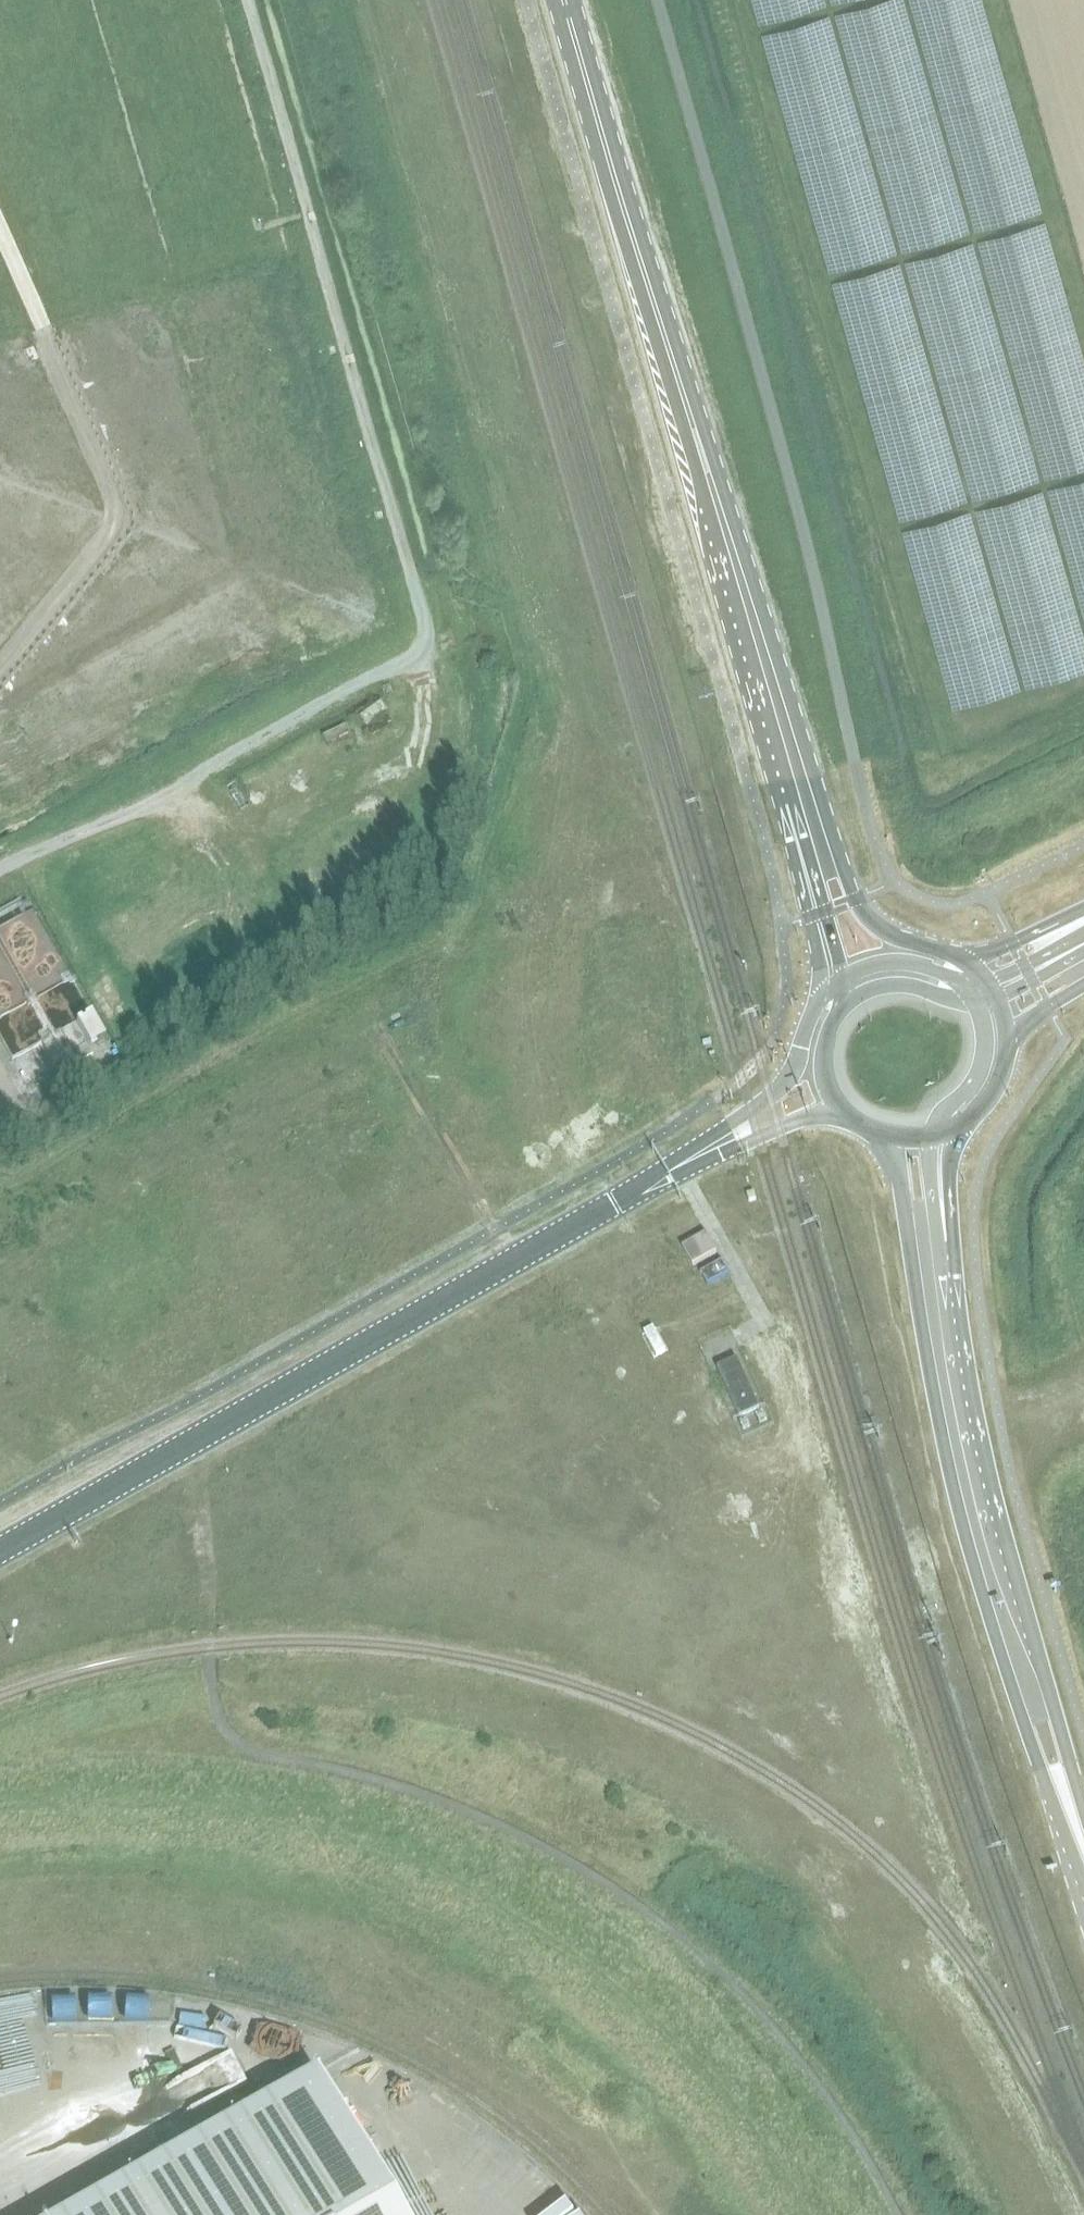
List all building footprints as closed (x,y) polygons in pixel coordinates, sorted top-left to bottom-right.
[(0,908),(0,1020),(16,1048),(87,1007),(22,896),(0,908)] [(80,1062),(92,1055),(89,1048),(76,1055),(80,1062)] [(706,1234),(682,1247),(693,1266),(717,1252),(706,1234)] [(722,1262),(702,1273),(708,1284),(728,1273),(722,1262)] [(737,1359),(717,1368),(740,1419),(760,1409),(737,1359)] [(243,2001),(196,2019),(203,2037),(250,2020),(243,2001)] [(205,2066),(253,2049),(245,2029),(198,2046),(205,2066)] [(315,2075),(67,2214),(395,2214),(315,2075)]
